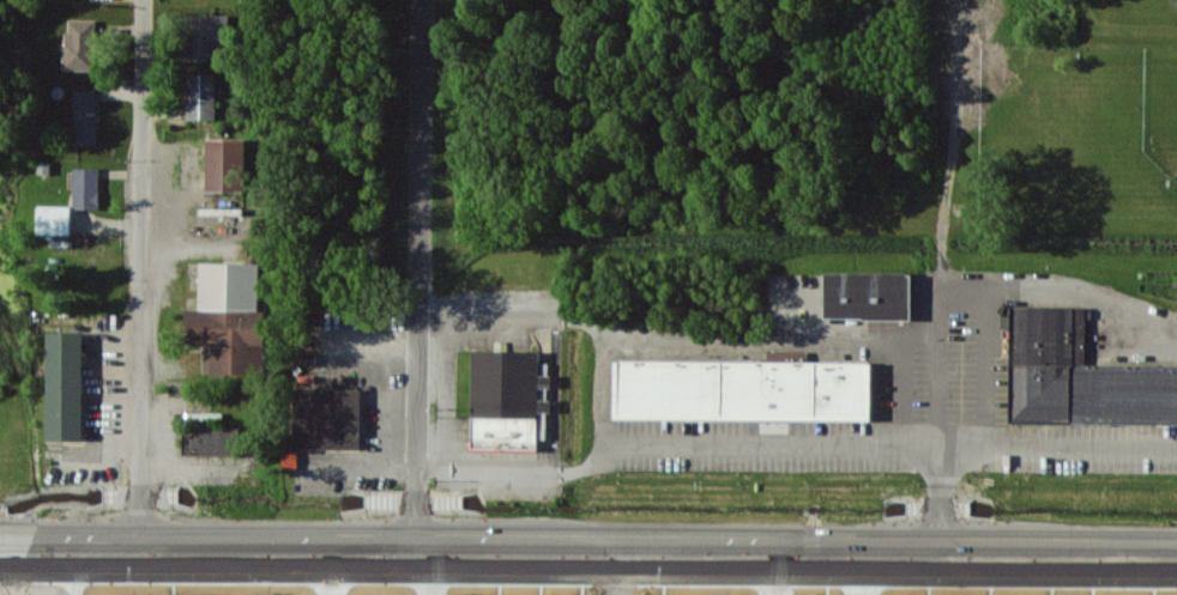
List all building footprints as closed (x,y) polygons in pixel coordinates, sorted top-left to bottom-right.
[(229,15),(188,15),(189,56),(217,55),(217,45),(229,45),(229,15)] [(97,20),(65,19),(65,69),(96,70),(97,20)] [(216,119),(217,75),(187,74),(186,119),(216,119)] [(98,144),(97,89),(73,90),(74,144),(98,144)] [(207,191),(245,191),(245,139),(207,139),(207,191)] [(74,209),(99,210),(100,168),(75,167),(74,209)] [(72,206),(39,205),(38,233),(71,234),(72,206)] [(260,263),(200,262),(199,309),(186,309),(186,341),(204,342),(204,373),(255,374),(255,364),(265,364),(266,311),(259,311),(260,263)] [(825,318),(911,319),(912,272),(825,271),(825,318)] [(1086,318),(1091,318),(1091,307),(1011,306),(1010,423),(1176,425),(1176,365),(1085,364),(1086,318)] [(47,440),(84,440),(84,332),(48,332),(47,440)] [(540,351),(472,350),(471,449),(538,449),(538,440),(549,440),(550,400),(551,400),(551,375),(539,375),(540,351)] [(614,418),(872,421),(873,362),(808,361),(808,351),(768,351),(767,361),(614,360),(614,418)] [(360,449),(361,389),(295,388),(294,447),(360,449)] [(239,453),(238,427),(183,427),(183,454),(239,453)] [(298,469),(298,451),(283,451),(283,469),(298,469)]
